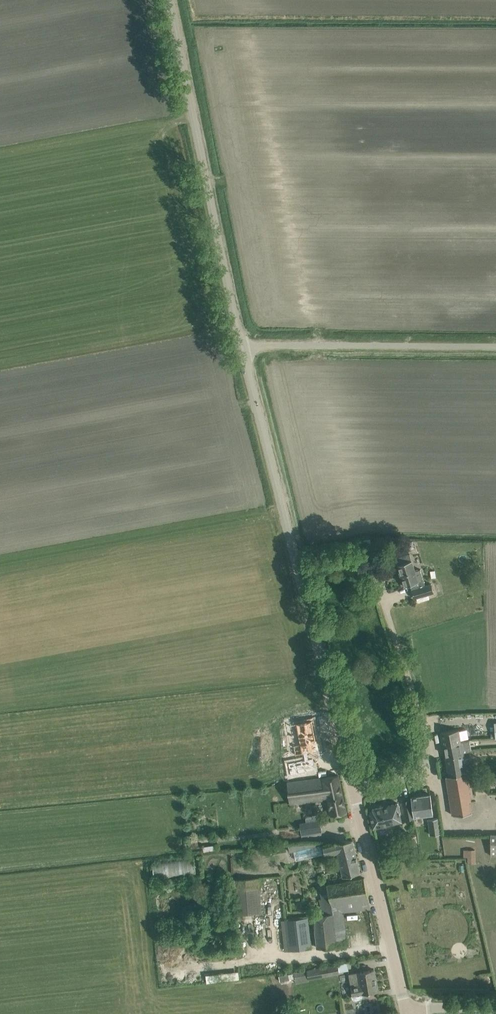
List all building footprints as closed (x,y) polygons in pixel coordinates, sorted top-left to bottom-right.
[(413,542),(398,546),(400,553),(415,549),(413,542)] [(410,554),(405,556),(396,558),(404,586),(424,580),(420,569),(415,571),(412,560),(410,554)] [(415,598),(434,592),(432,584),(412,590),(415,598)] [(305,759),(288,762),(291,773),(315,769),(313,757),(309,758),(307,752),(319,750),(317,739),(316,740),(312,720),(297,723),(300,735),(298,735),(301,753),(304,753),(305,759)] [(458,729),(441,732),(443,745),(469,741),(467,729),(459,730),(458,729)] [(469,741),(443,745),(445,756),(464,753),(464,752),(471,750),(470,741),(469,741)] [(464,753),(445,756),(449,776),(446,776),(452,814),(473,811),(471,801),(472,801),(466,768),(473,767),(471,757),(465,758),(464,753)] [(339,775),(329,777),(323,779),(287,781),(290,803),(327,799),(331,815),(346,812),(339,775)] [(411,797),(413,807),(414,816),(433,814),(431,804),(430,794),(411,797)] [(402,800),(406,820),(414,818),(410,799),(402,800)] [(370,813),(373,828),(402,821),(398,803),(372,809),(370,813)] [(428,819),(430,834),(442,833),(440,817),(428,819)] [(408,836),(410,848),(418,847),(417,835),(408,836)] [(353,839),(343,840),(335,841),(323,844),(326,855),(338,852),(343,876),(360,872),(353,839)] [(293,851),(323,844),(323,843),(288,846),(289,852),(293,851)] [(232,880),(235,915),(262,913),(260,878),(232,880)] [(364,878),(354,879),(328,884),(330,896),(318,898),(321,914),(313,915),(317,948),(347,944),(343,912),(371,909),(364,878)] [(286,920),(289,950),(312,948),(308,917),(286,920)] [(321,967),(323,976),(340,973),(338,964),(321,967)] [(295,972),(296,978),(311,976),(310,969),(294,972),(295,972)] [(378,990),(374,969),(364,971),(349,974),(353,995),(353,996),(353,997),(354,998),(355,999),(356,999),(361,998),(362,997),(363,996),(363,995),(363,994),(363,993),(368,992),(378,990)] [(296,978),(295,972),(289,974),(282,975),(279,975),(280,981),(284,981),(290,980),(296,978)]
